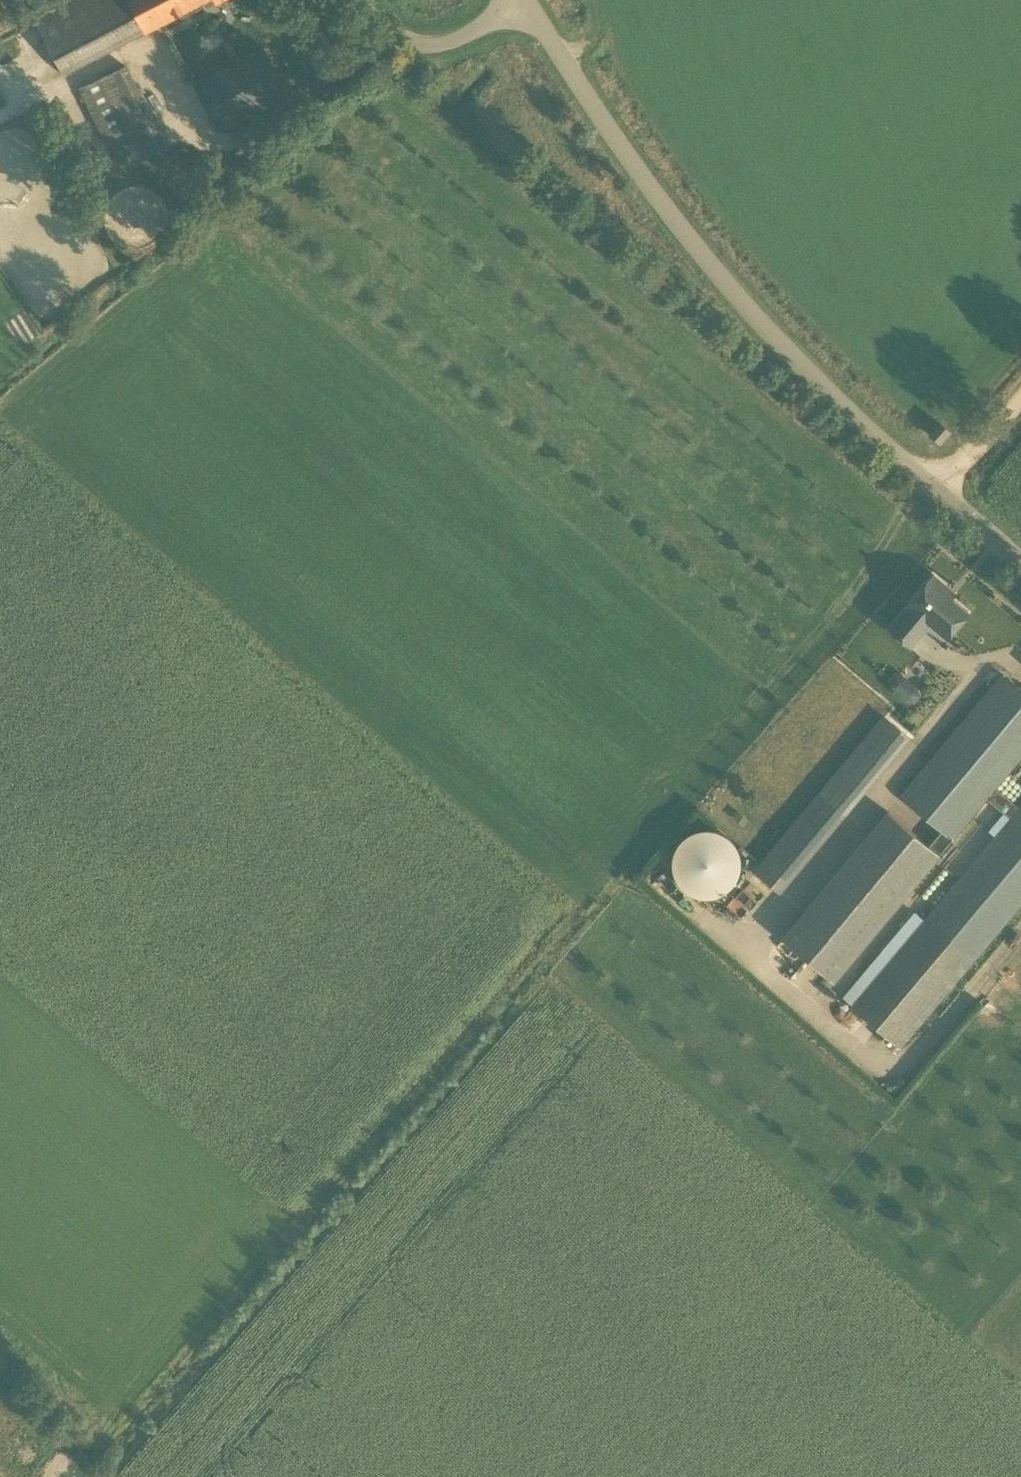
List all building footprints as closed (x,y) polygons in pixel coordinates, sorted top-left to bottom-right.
[(34,20),(63,74),(91,60),(207,0),(73,0),(34,20)] [(286,95),(262,46),(199,78),(223,127),(286,95)] [(166,146),(127,63),(77,87),(104,145),(119,138),(131,162),(166,146)] [(940,442),(950,431),(940,423),(931,434),(940,442)] [(934,574),(908,605),(930,624),(947,638),(969,612),(944,591),(948,586),(934,574)] [(922,634),(900,616),(889,629),(911,647),(922,634)] [(1020,756),(1020,689),(1003,674),(901,796),(952,838),(986,798),(1011,818),(852,1007),(900,1048),(1020,903),(1020,806),(1020,808),(995,787),(1020,756)] [(904,701),(914,703),(921,695),(917,685),(906,676),(896,674),(889,682),(893,692),(904,701)] [(755,871),(780,891),(909,737),(885,717),(755,871)] [(939,853),(886,810),(781,937),(833,981),(939,853)] [(734,827),(680,833),(687,894),(740,888),(734,827)]
